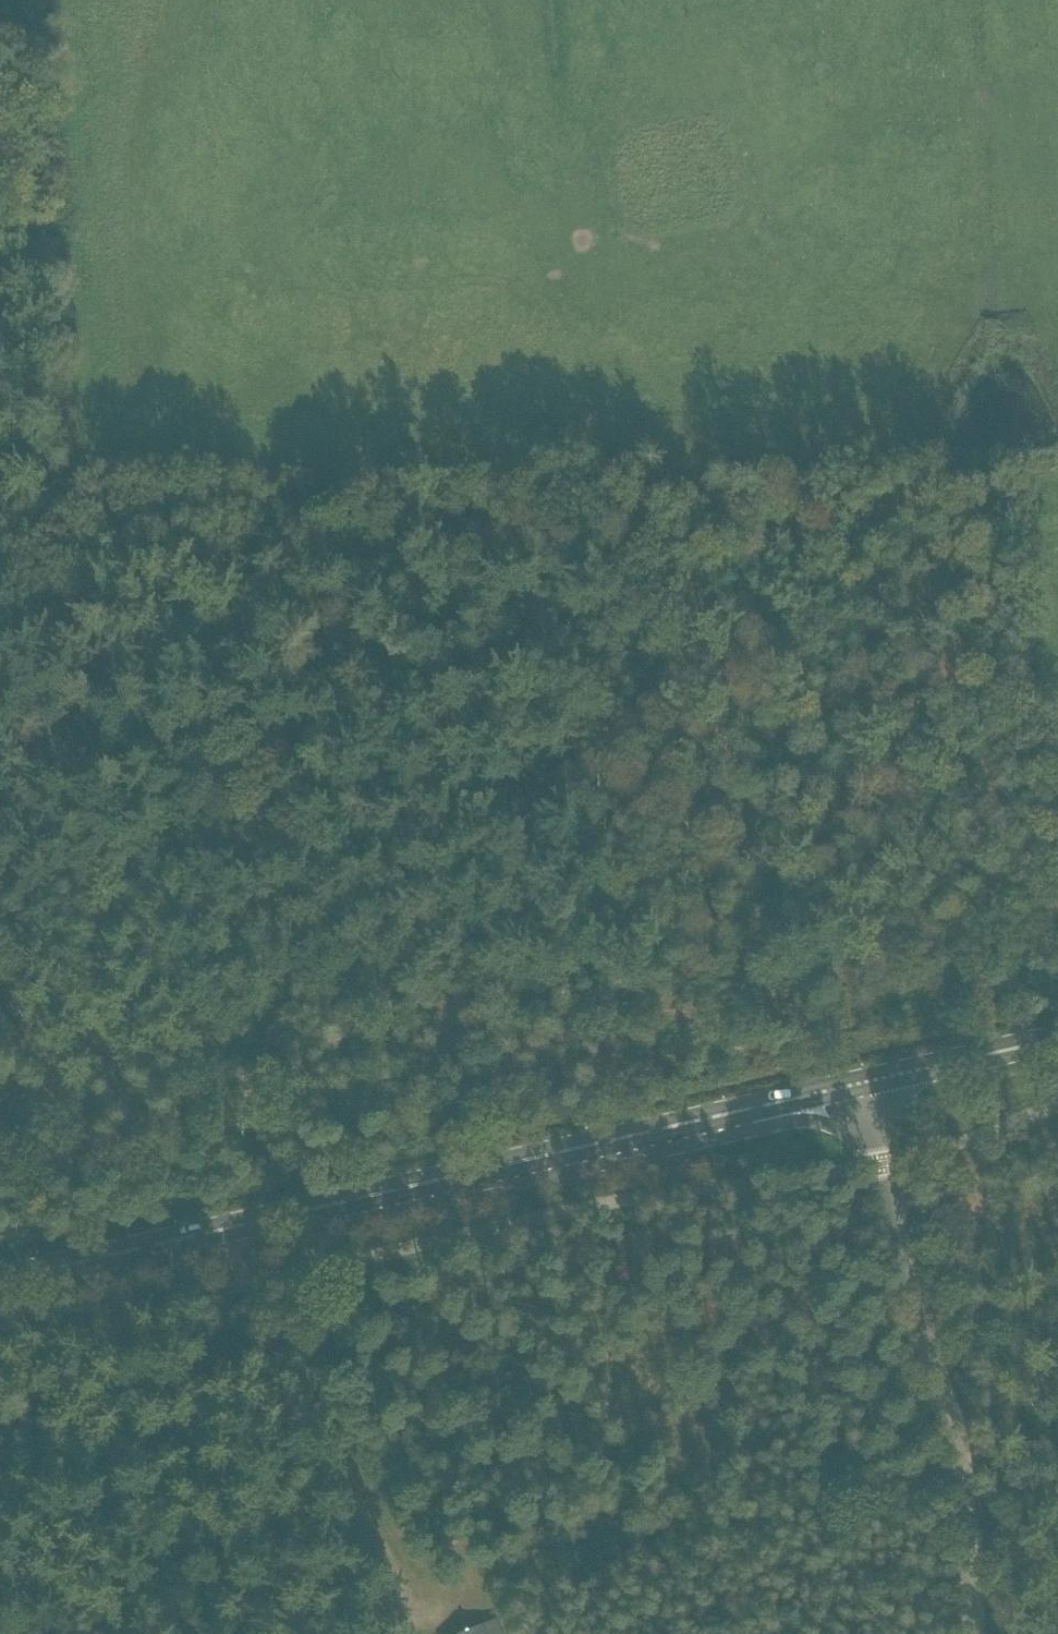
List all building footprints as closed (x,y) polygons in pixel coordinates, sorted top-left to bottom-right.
[(464,1633),(504,1633),(496,1619),(464,1633)]
